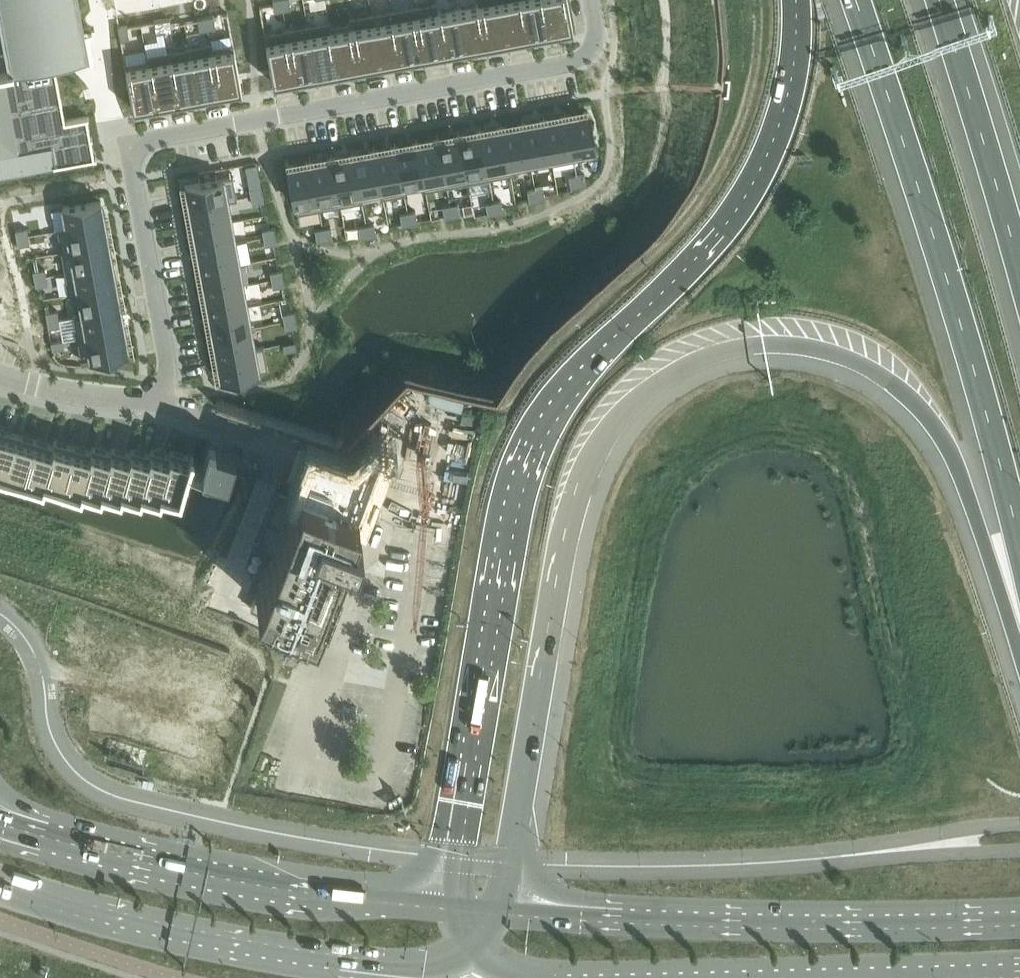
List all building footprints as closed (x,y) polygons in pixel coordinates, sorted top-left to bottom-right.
[(96,156),(96,155),(94,156),(91,137),(93,137),(92,136),(91,136),(87,117),(89,116),(89,115),(65,120),(54,62),(62,60),(88,55),(88,54),(85,54),(82,36),(90,35),(92,34),(92,33),(82,34),(78,16),(81,16),(81,14),(78,15),(75,0),(0,0),(0,175),(96,156)] [(275,11),(283,10),(281,0),(273,0),(275,11)] [(283,10),(291,9),(290,0),(281,0),(283,10)] [(458,8),(466,47),(466,46),(486,42),(486,44),(487,44),(479,0),(478,0),(478,4),(458,8)] [(487,44),(488,43),(487,42),(507,38),(508,40),(501,0),(479,0),(487,44)] [(508,40),(509,40),(509,38),(529,34),(529,36),(523,0),(501,0),(508,40)] [(529,36),(530,36),(530,34),(550,30),(550,32),(551,32),(545,0),(523,0),(529,36)] [(551,32),(551,30),(571,26),(571,28),(573,28),(568,0),(545,0),(551,32)] [(435,2),(414,6),(423,55),(424,55),(424,53),(444,50),(444,51),(435,2)] [(437,2),(435,2),(444,51),(445,51),(445,50),(465,46),(465,48),(466,47),(458,8),(438,11),(437,2)] [(414,6),(393,10),(402,59),(403,59),(402,57),(422,54),(423,55),(414,6)] [(393,10),(372,14),(381,63),(381,61),(401,58),(401,59),(402,59),(393,10)] [(372,14),(350,18),(360,67),(360,65),(380,61),(380,63),(381,63),(372,14)] [(214,15),(206,17),(208,29),(216,28),(214,15)] [(206,17),(198,18),(200,31),(208,29),(206,17)] [(171,18),(162,20),(165,32),(173,30),(171,18)] [(330,21),(329,21),(338,71),(339,71),(339,69),(359,65),(359,67),(360,67),(350,18),(349,18),(350,22),(331,26),(330,21)] [(162,20),(154,21),(156,33),(165,32),(162,20)] [(329,21),(308,25),(317,75),(318,75),(317,73),(337,69),(338,71),(329,21)] [(128,25),(118,27),(121,40),(130,38),(128,25)] [(308,25),(287,29),(296,79),(296,78),(296,77),(316,73),(316,75),(317,75),(308,25)] [(287,29),(264,33),(273,83),(275,82),(274,81),(295,77),(295,79),(296,79),(287,29)] [(210,43),(189,47),(198,97),(199,96),(198,95),(218,91),(219,93),(210,43)] [(212,43),(210,43),(219,93),(220,93),(220,91),(240,87),(240,89),(242,89),(234,44),(212,48),(212,43)] [(169,51),(168,51),(177,100),(178,100),(177,99),(197,95),(198,97),(189,47),(188,47),(190,57),(171,60),(169,51)] [(168,51),(147,55),(156,104),(156,102),(176,99),(176,100),(177,100),(168,51)] [(146,60),(125,64),(133,108),(135,108),(134,106),(155,103),(155,104),(156,104),(147,55),(145,55),(146,60)] [(588,111),(566,115),(574,158),(596,154),(588,111)] [(566,115),(545,119),(552,157),(572,153),(573,158),(574,158),(566,115)] [(545,119),(523,123),(530,161),(552,157),(545,119)] [(523,123),(502,126),(511,174),(512,174),(510,165),(530,161),(523,123)] [(502,126),(481,130),(490,178),(511,174),(502,126)] [(481,130),(460,134),(468,182),(490,178),(481,130)] [(460,134),(438,138),(447,186),(468,182),(460,134)] [(438,138),(417,142),(426,190),(447,186),(438,138)] [(417,142),(396,146),(405,193),(406,193),(404,184),(423,180),(425,190),(426,190),(417,142)] [(396,146),(375,150),(383,197),(405,193),(396,146)] [(375,150),(353,154),(362,201),(363,201),(362,197),(381,193),(382,197),(383,197),(375,150)] [(353,154),(332,158),(341,205),(362,201),(353,154)] [(332,158),(311,161),(320,209),(341,205),(332,158)] [(311,161),(289,166),(297,213),(320,209),(311,161)] [(585,173),(577,174),(579,186),(587,185),(585,173)] [(577,174),(569,176),(571,188),(579,186),(577,174)] [(233,176),(186,184),(190,207),(237,198),(233,176)] [(262,185),(250,188),(251,196),(263,193),(262,185)] [(543,187),(535,189),(538,201),(546,199),(543,187)] [(535,189),(527,190),(530,202),(538,201),(535,189)] [(263,193),(251,196),(252,204),(264,201),(263,193)] [(237,198),(190,207),(194,228),(232,221),(228,201),(238,199),(237,198)] [(102,200),(63,207),(67,228),(106,221),(102,200)] [(502,200),(494,201),(496,213),(504,212),(502,200)] [(494,201),(486,203),(488,215),(496,213),(494,201)] [(459,203),(450,204),(453,216),(461,215),(459,203)] [(450,204),(442,206),(445,218),(453,216),(450,204)] [(416,211),(408,212),(410,224),(418,223),(416,211)] [(408,212),(400,214),(402,225),(410,224),(408,212)] [(106,221),(67,228),(58,230),(61,252),(109,243),(106,221)] [(232,221),(194,228),(198,249),(236,242),(232,221)] [(374,223),(366,225),(369,237),(377,235),(374,223)] [(366,225),(358,226),(360,238),(369,237),(366,225)] [(331,226),(323,228),(325,240),(333,238),(331,226)] [(274,227),(262,229),(264,237),(276,235),(274,227)] [(323,228),(315,229),(317,241),(325,240),(323,228)] [(27,229),(16,231),(17,238),(29,236),(27,229)] [(276,235),(264,237),(265,245),(277,243),(276,235)] [(29,236),(17,238),(19,245),(30,243),(29,236)] [(236,242),(198,249),(201,271),(239,264),(236,242)] [(109,243),(61,252),(65,273),(113,265),(109,243)] [(239,264),(201,271),(205,292),(243,285),(239,264)] [(113,265),(65,273),(69,294),(73,293),(117,286),(113,265)] [(46,270),(35,272),(36,280),(47,278),(46,270)] [(282,270),(270,272),(272,280),(284,278),(282,270)] [(47,278),(36,280),(37,287),(49,285),(47,278)] [(284,278),(272,280),(273,288),(285,285),(284,278)] [(243,285),(205,292),(209,313),(247,306),(243,285)] [(117,286),(73,293),(77,314),(120,307),(117,286)] [(247,306),(209,313),(213,334),(251,327),(247,306)] [(120,307),(77,314),(73,315),(77,336),(124,328),(120,307)] [(57,311),(46,313),(48,321),(59,319),(57,311)] [(295,311),(283,313),(284,321),(296,319),(295,311)] [(59,319),(48,321),(49,328),(60,326),(59,319)] [(296,319),(284,321),(286,329),(298,327),(296,319)] [(251,327),(213,334),(217,356),(264,347),(264,346),(255,347),(251,327)] [(124,328),(77,336),(81,360),(128,352),(124,328)] [(63,340),(52,342),(53,350),(64,348),(63,340)] [(295,341),(283,343),(285,351),(297,349),(295,341)] [(264,347),(217,356),(221,378),(269,369),(264,347)] [(5,468),(16,434),(17,430),(0,425),(0,467),(5,468)] [(16,434),(5,468),(24,474),(34,440),(35,436),(17,430),(16,434)] [(34,440),(24,474),(42,480),(54,441),(55,437),(54,436),(53,440),(53,441),(35,436),(34,440)] [(54,441),(42,480),(43,480),(44,475),(62,481),(72,447),(74,442),(55,437),(54,441)] [(202,465),(201,468),(214,472),(222,445),(209,441),(202,465)] [(72,447),(62,481),(80,486),(92,447),(93,443),(92,443),(91,447),(91,448),(74,442),(72,447)] [(92,447),(80,486),(81,487),(82,482),(100,487),(112,448),(113,445),(112,444),(111,448),(111,449),(93,443),(92,447)] [(112,448),(100,487),(101,488),(102,483),(120,489),(132,450),(133,446),(132,445),(131,449),(130,450),(113,445),(112,448)] [(222,445),(214,472),(227,476),(235,450),(222,445)] [(132,450),(120,489),(121,489),(122,484),(139,490),(151,451),(153,447),(152,446),(150,450),(150,451),(133,446),(132,450)] [(151,451),(139,490),(140,490),(142,485),(159,491),(171,452),(172,448),(171,447),(170,451),(170,452),(153,447),(151,451)] [(171,452),(159,491),(160,491),(162,486),(180,492),(189,464),(189,461),(193,449),(190,448),(189,453),(172,448),(171,452)] [(294,494),(279,488),(278,487),(255,545),(257,546),(257,545),(272,551),(256,593),(257,594),(251,610),(308,631),(314,615),(315,616),(320,601),(327,603),(326,604),(328,605),(339,575),(341,575),(342,575),(344,574),(344,573),(345,572),(346,571),(346,570),(346,569),(346,568),(345,567),(344,566),(343,565),(360,518),(353,516),(358,502),(300,480),(294,494)]
